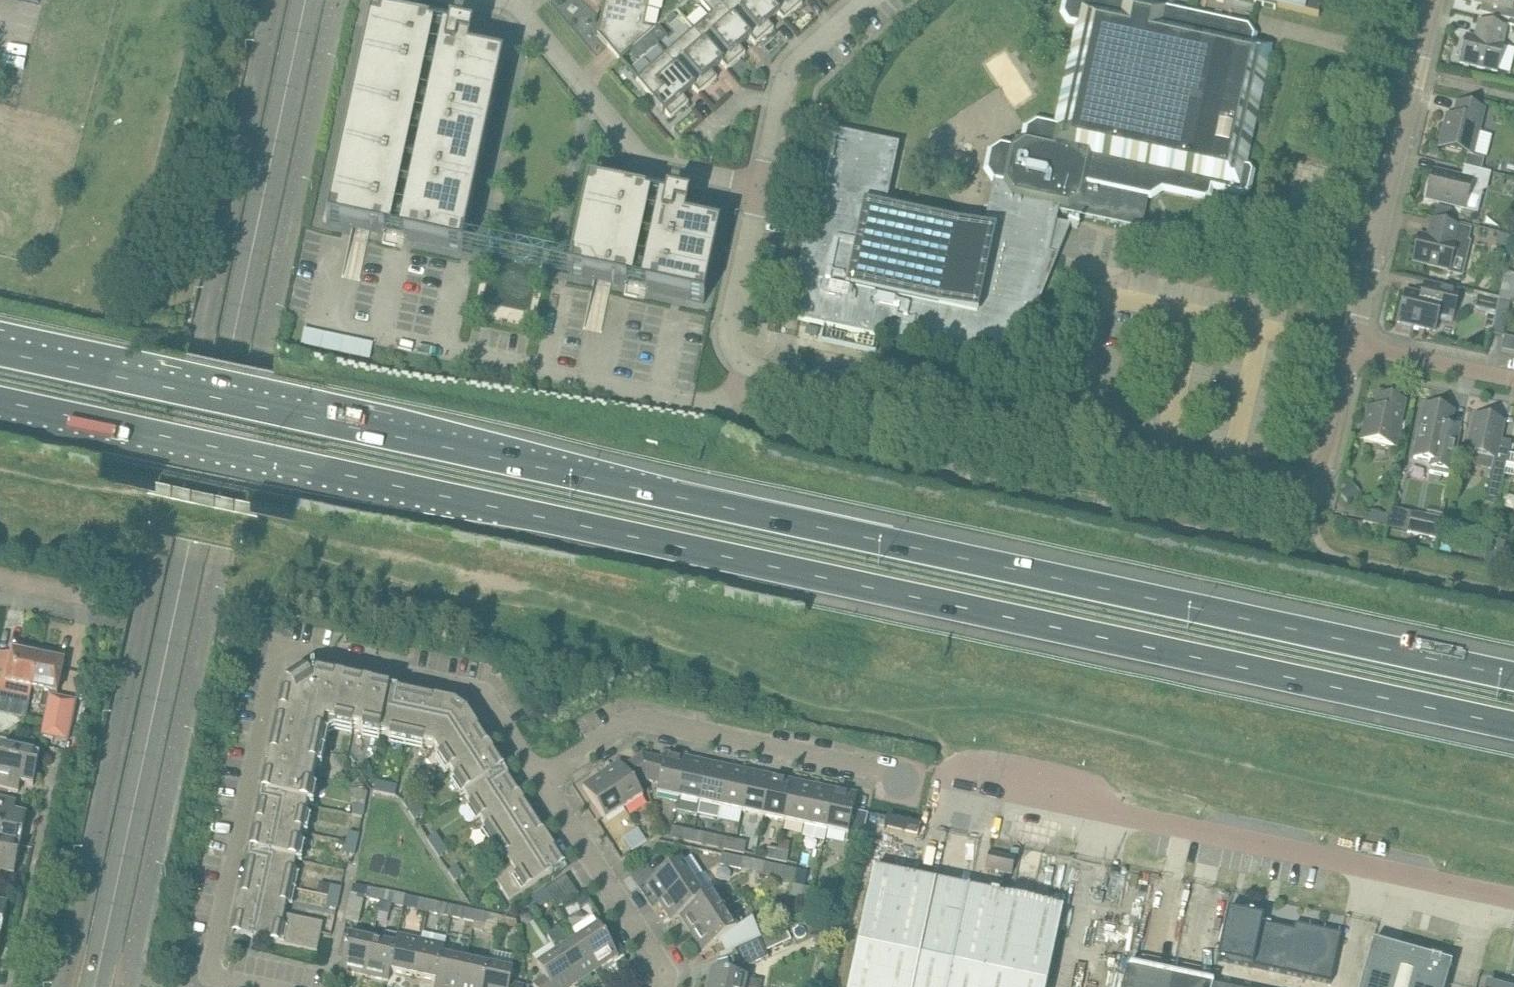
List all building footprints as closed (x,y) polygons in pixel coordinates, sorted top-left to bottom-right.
[(598,34),(620,60),(655,28),(654,28),(644,26),(650,0),(605,0),(598,34)] [(750,38),(751,38),(722,4),(723,4),(720,0),(699,0),(711,13),(693,29),(722,63),(727,69),(745,53),(740,47),(750,38)] [(723,4),(722,4),(751,38),(750,38),(755,44),(774,28),(768,22),(778,14),(767,0),(727,0),(723,4)] [(778,14),(784,20),(802,4),(799,0),(767,0),(778,14)] [(793,305),(803,307),(800,317),(799,317),(799,318),(800,319),(832,325),(865,333),(869,333),(905,341),(909,342),(991,360),(996,361),(1006,363),(1007,357),(1010,343),(1020,345),(1020,346),(1021,347),(1058,254),(1049,252),(1051,245),(1052,245),(1053,245),(1054,245),(1055,245),(1055,244),(1056,244),(1057,244),(1057,243),(1058,243),(1058,242),(1059,242),(1059,241),(1060,240),(1060,239),(1060,238),(1060,237),(1060,236),(1060,235),(1060,234),(1059,233),(1058,232),(1058,231),(1057,231),(1056,230),(1055,230),(1054,229),(1056,221),(1058,213),(1059,211),(1142,228),(1148,199),(1151,200),(1156,196),(1158,195),(1163,192),(1206,202),(1211,197),(1213,190),(1243,196),(1244,196),(1250,193),(1255,171),(1251,165),(1246,164),(1268,63),(1271,47),(1255,43),(1257,34),(1250,24),(1141,0),(1064,0),(1061,14),(1068,24),(1077,26),(1056,123),(1036,119),(1024,126),(1022,136),(1010,144),(1001,142),(989,149),(984,170),(992,182),(993,182),(983,230),(955,224),(893,210),(885,209),(898,145),(829,130),(798,276),(800,276),(799,277),(793,305)] [(1276,5),(1319,16),(1323,0),(1243,0),(1275,8),(1276,5)] [(1475,2),(1484,4),(1482,12),(1510,19),(1511,14),(1512,12),(1513,12),(1513,0),(1475,0),(1475,2)] [(462,251),(504,60),(491,58),(469,52),(473,32),(450,27),(449,30),(371,13),(326,221),(352,227),(462,251)] [(1505,27),(1499,26),(1480,21),(1476,39),(1467,37),(1460,62),(1498,71),(1504,45),(1501,45),(1505,27)] [(722,63),(693,29),(664,54),(693,88),(699,94),(717,78),(712,72),(722,63)] [(664,54),(636,79),(653,97),(651,99),(663,112),(664,111),(671,118),(689,102),(683,96),(693,88),(664,54)] [(1483,109),(1477,107),(1458,103),(1455,117),(1448,115),(1440,148),(1467,154),(1472,155),(1483,109)] [(11,146),(13,138),(10,133),(0,131),(0,143),(11,146)] [(1467,154),(1464,166),(1481,170),(1484,158),(1472,155),(1467,154)] [(1491,172),(1484,171),(1481,170),(1464,166),(1462,178),(1434,171),(1427,199),(1465,208),(1468,192),(1477,194),(1487,189),(1491,172)] [(704,303),(715,255),(720,229),(685,222),(688,208),(690,201),(667,196),(666,200),(588,184),(568,274),(704,303)] [(1458,222),(1460,212),(1447,209),(1441,211),(1440,218),(1458,222)] [(1419,235),(1413,261),(1432,265),(1450,270),(1453,254),(1467,258),(1471,240),(1469,240),(1472,230),(1458,226),(1452,225),(1432,220),(1428,238),(1419,235)] [(1498,233),(1494,246),(1507,249),(1510,236),(1498,233)] [(1405,291),(1398,322),(1400,322),(1401,327),(1411,329),(1414,325),(1435,330),(1438,320),(1452,323),(1453,317),(1458,298),(1459,292),(1453,291),(1434,286),(1431,298),(1421,295),(1405,291)] [(1487,295),(1485,307),(1486,312),(1496,314),(1499,298),(1487,295)] [(1503,336),(1507,317),(1511,301),(1499,298),(1496,314),(1491,333),(1503,336)] [(304,329),(299,348),(370,363),(373,343),(304,329)] [(1502,345),(1513,348),(1513,337),(1504,335),(1502,345)] [(1395,447),(1400,420),(1405,400),(1379,395),(1376,409),(1369,408),(1362,440),(1395,447)] [(1452,476),(1454,464),(1459,441),(1447,438),(1453,411),(1425,405),(1414,458),(1432,462),(1430,471),(1452,476)] [(1504,475),(1505,471),(1509,452),(1497,449),(1503,422),(1475,416),(1467,453),(1494,459),(1491,472),(1504,475)] [(1352,483),(1339,493),(1346,503),(1359,493),(1352,483)] [(1387,527),(1389,515),(1366,511),(1363,522),(1387,527)] [(1413,512),(1409,531),(1441,538),(1445,518),(1413,512)] [(32,688),(40,651),(28,648),(25,651),(24,654),(13,651),(12,655),(0,652),(0,694),(29,701),(32,688)] [(51,653),(40,651),(32,688),(45,691),(42,705),(47,707),(41,736),(68,741),(77,702),(56,697),(64,662),(53,660),(53,657),(51,653)] [(453,710),(341,686),(332,684),(331,688),(317,685),(318,681),(316,680),(315,685),(312,684),(304,672),(287,684),(295,696),(295,699),(289,698),(239,935),(317,951),(323,923),(284,914),(325,724),(435,748),(510,864),(493,875),(509,900),(560,867),(463,717),(469,709),(458,701),(453,710)] [(40,755),(2,747),(0,755),(0,789),(19,793),(21,783),(33,786),(40,755)] [(679,798),(687,758),(666,754),(664,759),(642,755),(647,781),(659,783),(657,793),(679,798)] [(602,774),(624,808),(642,796),(637,787),(647,781),(642,755),(624,767),(620,762),(602,774)] [(700,802),(708,763),(687,758),(679,798),(700,802)] [(357,770),(362,778),(373,770),(368,762),(357,770)] [(721,807),(730,767),(708,763),(700,802),(721,807)] [(742,812),(751,772),(730,767),(721,807),(742,812)] [(359,779),(354,771),(344,778),(349,786),(359,779)] [(763,816),(772,776),(751,772),(742,812),(763,816)] [(605,820),(624,808),(602,774),(583,786),(605,820)] [(784,821),(793,781),(772,776),(763,816),(784,821)] [(384,795),(386,783),(376,781),(374,793),(384,795)] [(805,825),(814,785),(793,781),(784,821),(805,825)] [(386,783),(384,795),(395,797),(397,785),(386,783)] [(814,785),(805,825),(806,825),(803,836),(825,841),(827,830),(835,790),(814,785)] [(827,830),(847,834),(846,842),(861,846),(868,814),(853,811),(857,795),(835,790),(827,830)] [(407,811),(418,804),(412,795),(402,803),(407,811)] [(21,845),(27,815),(15,812),(17,802),(0,799),(0,841),(21,845)] [(39,810),(41,802),(31,800),(29,808),(39,810)] [(364,818),(366,807),(354,804),(352,816),(364,818)] [(418,804),(407,811),(414,821),(425,814),(418,804)] [(691,843),(694,831),(683,829),(680,840),(691,843)] [(694,831),(691,843),(702,845),(704,833),(694,831)] [(346,842),(357,845),(359,834),(348,832),(346,842)] [(640,832),(625,842),(632,852),(647,843),(640,832)] [(433,849),(442,842),(436,833),(427,840),(433,849)] [(734,851),(736,841),(725,838),(723,849),(734,851)] [(0,841),(0,882),(2,873),(15,876),(21,845),(0,841)] [(746,843),(736,841),(734,851),(744,853),(746,843)] [(357,845),(346,842),(344,853),(354,855),(357,845)] [(442,842),(433,849),(438,858),(448,852),(442,842)] [(765,859),(776,862),(778,850),(767,847),(765,859)] [(778,850),(776,862),(786,864),(789,852),(778,850)] [(1015,859),(989,854),(986,869),(1012,874),(1015,859)] [(730,867),(732,857),(721,855),(719,865),(730,867)] [(751,872),(754,861),(732,857),(730,867),(751,872)] [(656,893),(661,901),(693,880),(693,879),(681,861),(647,883),(654,894),(656,893)] [(773,876),(775,865),(754,861),(751,872),(773,876)] [(775,865),(773,876),(794,880),(796,869),(775,865)] [(447,873),(454,882),(464,875),(458,866),(447,873)] [(937,884),(874,870),(849,986),(915,986),(937,884)] [(702,874),(693,879),(693,880),(661,901),(666,909),(664,910),(671,921),(680,915),(678,913),(705,897),(704,896),(712,891),(702,874)] [(565,876),(545,889),(551,899),(572,885),(565,876)] [(328,895),(339,897),(341,887),(319,883),(317,893),(328,895)] [(937,884),(915,986),(980,986),(1000,897),(937,884)] [(347,920),(359,924),(364,899),(365,900),(368,888),(356,885),(347,920)] [(577,894),(572,885),(551,899),(557,908),(577,894)] [(812,901),(814,889),(792,885),(789,896),(812,901)] [(370,900),(380,902),(382,890),(372,888),(370,900)] [(531,912),(551,899),(545,889),(524,903),(531,912)] [(824,891),(814,889),(812,901),(822,903),(824,891)] [(382,890),(380,902),(377,913),(389,915),(391,904),(403,907),(405,902),(406,895),(382,890)] [(693,932),(725,911),(712,891),(704,896),(705,897),(678,913),(680,915),(686,925),(688,924),(693,932)] [(339,897),(328,895),(326,907),(337,909),(339,897)] [(406,895),(405,902),(417,905),(416,910),(427,912),(430,901),(406,895)] [(1000,897),(980,986),(1046,986),(1062,910),(1000,897)] [(453,906),(430,901),(427,912),(451,917),(453,906)] [(2,935),(8,905),(0,903),(0,935),(2,935)] [(451,917),(474,922),(476,911),(453,906),(451,917)] [(487,913),(476,911),(474,922),(473,926),(483,928),(484,924),(485,925),(487,913)] [(725,911),(693,932),(698,939),(696,941),(703,951),(721,940),(727,954),(762,937),(753,918),(736,929),(725,911)] [(1269,970),(1277,927),(1262,924),(1263,918),(1228,911),(1218,960),(1253,967),(1269,970)] [(1293,931),(1277,927),(1269,970),(1331,983),(1341,935),(1294,925),(1293,931)] [(578,939),(598,969),(618,956),(599,926),(578,939)] [(558,952),(557,953),(577,983),(598,969),(578,939),(570,945),(559,928),(547,936),(558,952)] [(760,940),(766,953),(792,941),(786,928),(760,940)] [(388,980),(397,935),(386,933),(384,943),(372,940),(364,975),(388,980)] [(443,955),(446,938),(423,933),(421,941),(414,976),(437,980),(435,986),(436,986),(443,955)] [(364,975),(372,940),(348,935),(341,970),(364,975)] [(414,976),(421,941),(397,935),(388,980),(388,981),(391,971),(414,976)] [(768,957),(766,953),(760,940),(735,951),(741,966),(747,963),(748,966),(768,957)] [(577,983),(557,953),(537,966),(544,977),(533,984),(535,986),(570,986),(577,983)] [(443,955),(436,986),(460,986),(466,960),(443,955)] [(489,965),(466,960),(460,986),(484,986),(489,965)] [(1360,986),(1446,986),(1447,981),(1408,972),(1395,968),(1368,961),(1367,962),(1361,983),(1360,986)] [(489,965),(484,986),(524,986),(510,983),(513,970),(489,965)] [(1212,984),(1130,966),(1125,986),(1212,986),(1212,984)] [(709,986),(761,986),(762,982),(712,971),(709,986)]
